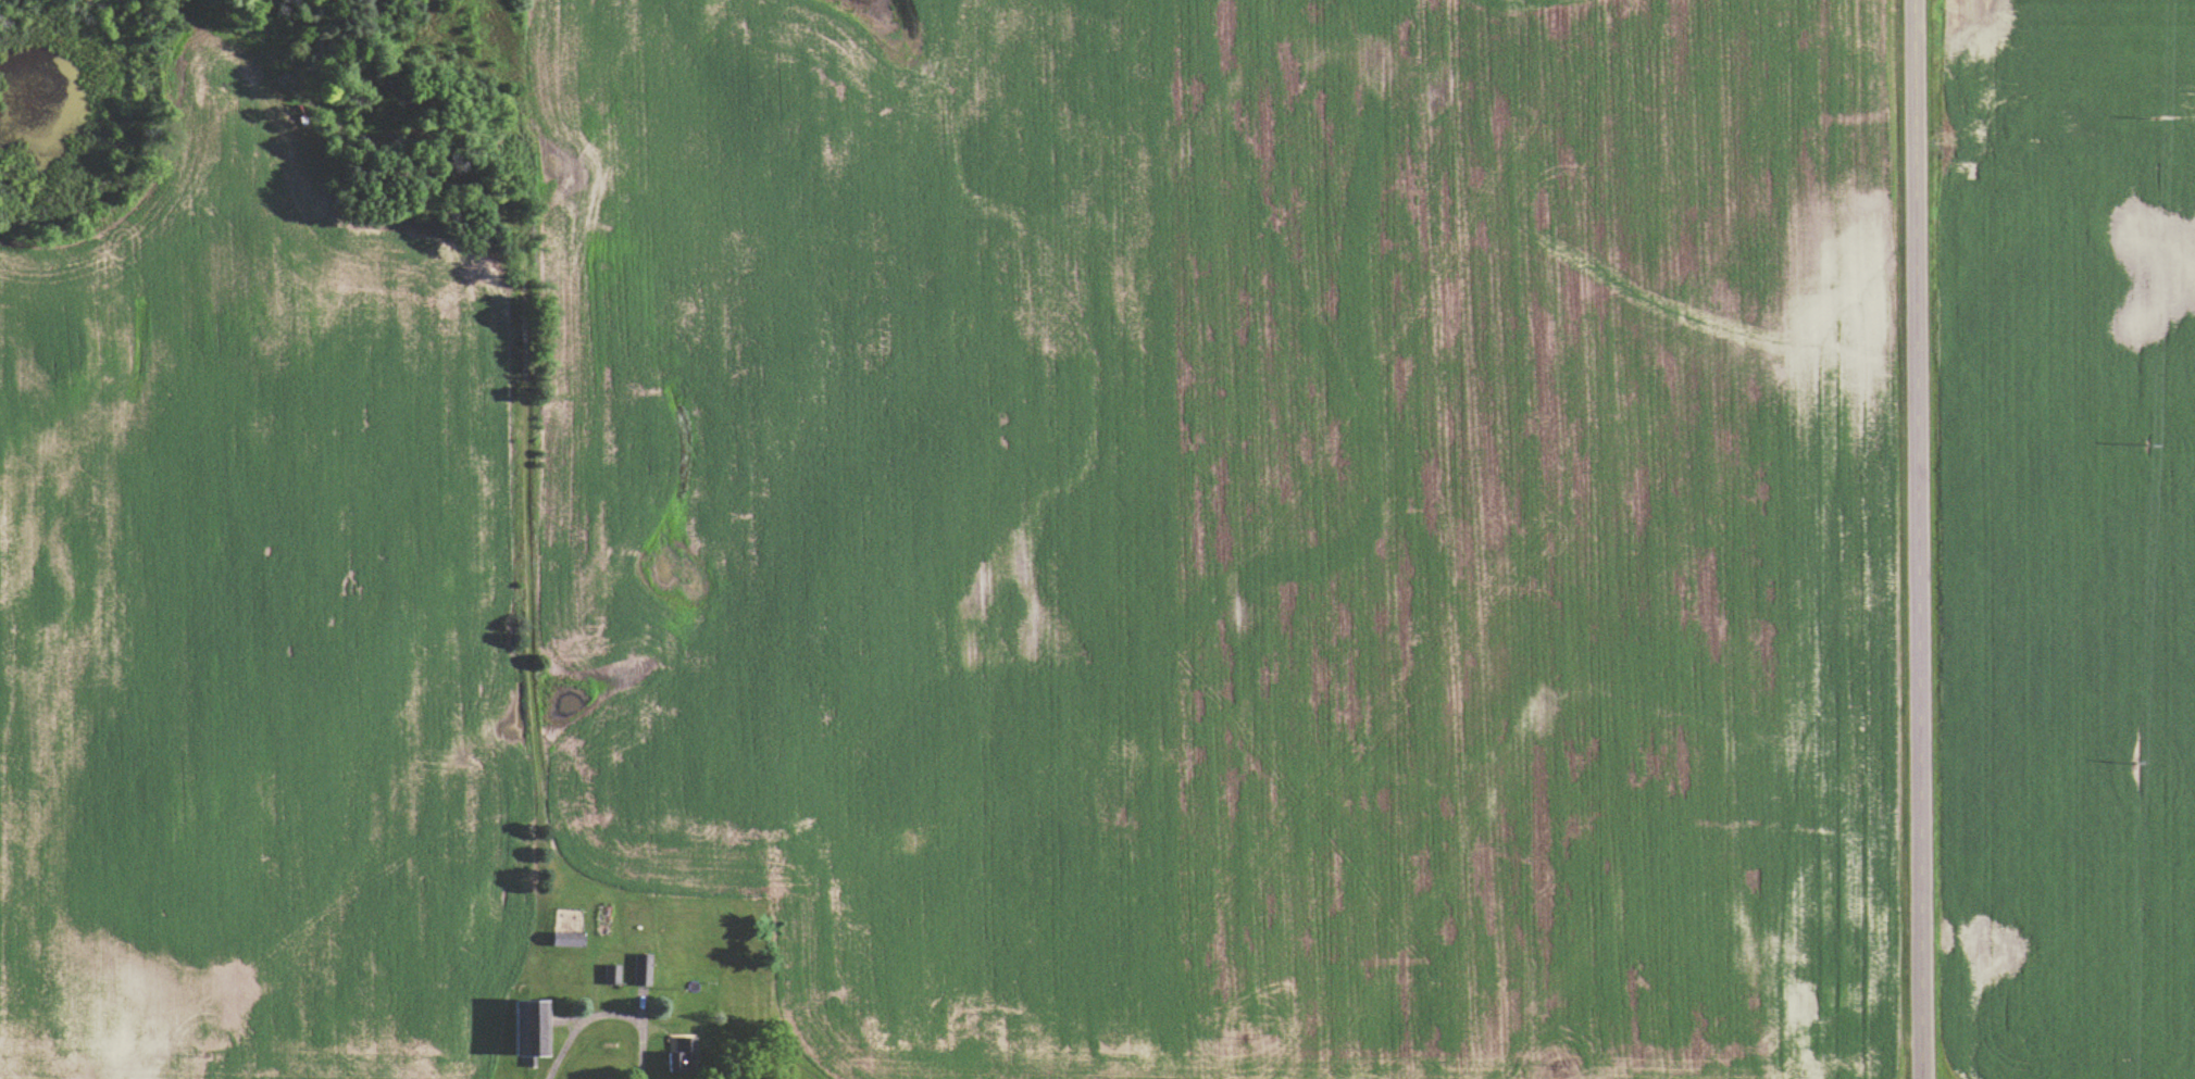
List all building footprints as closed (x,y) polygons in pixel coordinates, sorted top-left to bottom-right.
[(593,938),(610,938),(610,906),(593,906),(593,938)] [(582,950),(582,935),(550,935),(550,950),(582,950)] [(650,988),(650,956),(633,956),(633,988),(650,988)] [(604,986),(618,986),(618,968),(604,968),(604,986)] [(545,1059),(545,1003),(513,1003),(513,1059),(545,1059)] [(663,1054),(663,1076),(693,1076),(693,1039),(671,1039),(671,1054),(663,1054)]
